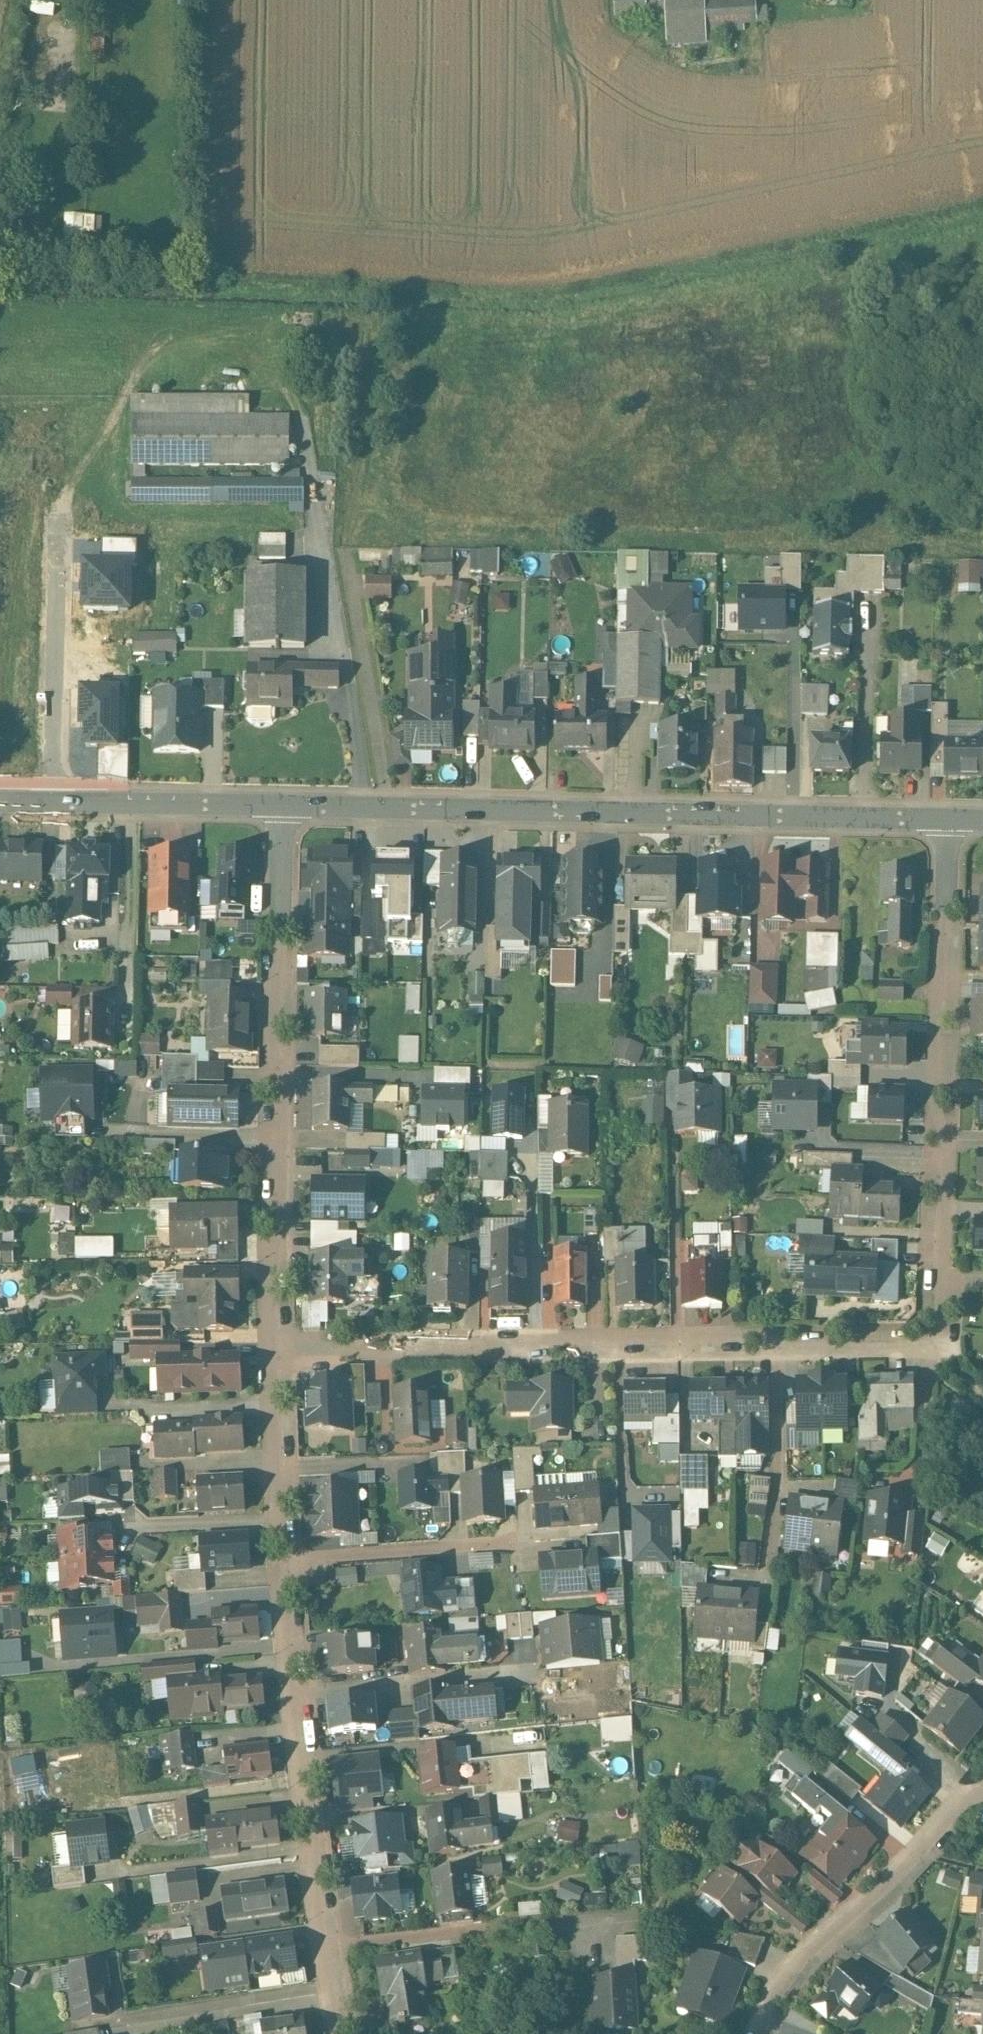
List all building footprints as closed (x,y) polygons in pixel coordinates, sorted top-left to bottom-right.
[(647,19),(646,0),(614,0),(615,20),(647,19)] [(647,19),(670,18),(669,0),(646,0),(647,19)] [(703,6),(705,34),(717,33),(757,31),(755,2),(703,6)] [(705,34),(703,6),(691,7),(693,35),(705,34)] [(705,34),(693,35),(693,44),(718,42),(717,33),(705,34)] [(97,218),(57,216),(56,238),(96,240),(97,218)] [(290,465),(290,418),(133,418),(133,465),(290,465)] [(304,502),(304,481),(132,481),(132,501),(304,502)] [(259,534),(259,557),(285,558),(286,535),(259,534)] [(101,543),(100,570),(129,571),(135,571),(136,544),(101,543)] [(420,549),(402,549),(402,566),(415,566),(420,565),(420,549)] [(451,550),(420,549),(420,565),(420,575),(451,576),(451,550)] [(471,549),(471,572),(498,572),(498,549),(471,549)] [(562,582),(575,575),(565,555),(551,562),(562,582)] [(870,558),(846,557),(846,574),(836,574),(835,591),(853,591),(853,593),(869,593),(870,558)] [(885,558),(870,558),(869,593),(884,593),(884,588),(883,588),(884,578),(885,558)] [(958,559),(957,592),(982,592),(982,559),(958,559)] [(100,570),(85,570),(84,615),(128,616),(129,571),(100,570)] [(304,575),(249,575),(249,647),(275,647),(276,649),(278,649),(278,647),(303,648),(304,575)] [(365,599),(390,598),(389,577),(364,579),(365,599)] [(884,578),(883,588),(884,588),(900,589),(900,579),(884,578)] [(466,603),(470,584),(454,582),(451,600),(466,603)] [(690,590),(629,588),(629,637),(648,638),(647,662),(659,663),(660,648),(696,649),(696,629),(687,629),(687,621),(689,621),(690,590)] [(835,591),(814,590),(813,606),(849,607),(849,610),(853,610),(853,593),(853,591),(835,591)] [(784,591),(742,591),(742,631),(784,631),(784,591)] [(813,606),(813,607),(812,654),(848,655),(849,638),(852,638),(852,624),(849,624),(849,610),(849,607),(813,606)] [(176,652),(176,635),(133,636),(134,652),(176,652)] [(629,637),(616,637),(616,638),(617,638),(617,656),(616,690),(616,713),(615,713),(615,714),(656,716),(659,663),(647,662),(648,638),(629,637)] [(451,655),(411,655),(411,713),(407,713),(407,749),(450,749),(451,715),(453,715),(453,713),(451,655)] [(617,656),(603,656),(602,690),(616,690),(617,656)] [(278,668),(248,668),(247,707),(248,707),(249,703),(271,703),(271,708),(292,708),(293,683),(308,683),(308,687),(338,688),(339,668),(278,666),(278,668)] [(548,674),(533,674),(533,700),(547,700),(548,674)] [(224,682),(193,682),(192,696),(200,696),(200,708),(224,709),(224,682)] [(828,687),(803,686),(802,714),(827,715),(828,687)] [(596,688),(576,688),(576,716),(596,716),(596,688)] [(932,688),(914,688),(914,713),(931,713),(931,705),(932,688)] [(515,694),(493,694),(492,711),(492,714),(514,715),(515,694)] [(118,696),(81,695),(80,733),(85,733),(84,752),(99,753),(117,753),(117,751),(118,696)] [(734,720),(734,695),(716,695),(716,720),(734,720)] [(192,696),(180,696),(180,700),(159,700),(159,732),(156,732),(155,752),(199,752),(200,708),(200,696),(192,696)] [(947,705),(931,705),(931,713),(930,766),(945,766),(945,741),(947,741),(947,705)] [(492,711),(479,710),(479,746),(491,746),(491,714),(492,714),(492,711)] [(492,714),(491,714),(491,746),(491,750),(492,750),(492,749),(515,750),(515,751),(533,751),(534,715),(514,715),(492,714)] [(576,716),(557,716),(557,751),(605,752),(605,716),(596,716),(576,716)] [(920,717),(894,717),(894,738),(882,738),(881,774),(898,774),(899,770),(920,770),(921,739),(920,739),(920,717)] [(479,725),(463,725),(463,757),(478,757),(479,725)] [(853,726),(839,726),(839,737),(841,737),(840,740),(849,740),(849,742),(853,742),(853,726)] [(696,728),(652,728),(652,742),(660,742),(660,769),(696,770),(696,728)] [(752,732),(715,731),(715,787),(752,787),(752,732)] [(839,737),(824,736),(824,740),(812,740),(812,772),(849,773),(849,742),(849,740),(840,740),(841,737),(839,737)] [(947,741),(945,741),(945,766),(945,777),(982,777),(982,741),(947,741)] [(127,751),(117,751),(117,753),(99,753),(98,779),(110,780),(126,783),(127,751)] [(785,751),(763,751),(763,773),(785,773),(785,751)] [(0,846),(0,881),(41,882),(41,877),(42,849),(42,847),(0,846)] [(55,849),(42,849),(41,877),(54,877),(55,849)] [(109,852),(70,851),(67,923),(99,924),(100,885),(108,885),(109,852)] [(189,854),(151,853),(150,933),(187,933),(189,854)] [(254,854),(220,853),(219,884),(213,884),(212,908),(219,908),(219,923),(244,923),(245,886),(253,887),(254,854)] [(351,855),(311,855),(310,893),(317,893),(316,907),(349,908),(361,908),(362,894),(363,894),(363,880),(351,880),(352,857),(351,857),(351,855)] [(592,855),(576,855),(572,858),(572,861),(564,861),(562,925),(571,925),(571,932),(574,935),(590,935),(594,932),(594,925),(602,925),(604,861),(595,861),(595,858),(592,855)] [(414,857),(373,856),(372,893),(389,894),(389,923),(407,924),(408,916),(408,907),(413,908),(414,857)] [(443,859),(423,858),(423,883),(437,883),(437,874),(443,874),(443,859)] [(477,859),(443,858),(443,859),(443,874),(442,898),(442,899),(459,900),(458,934),(475,935),(477,859)] [(540,860),(500,859),(499,891),(500,891),(499,928),(486,928),(485,979),(501,979),(502,951),(527,952),(529,892),(539,892),(540,860)] [(795,862),(764,861),(762,917),(793,918),(794,900),(795,865),(795,862)] [(676,863),(627,862),(627,908),(626,917),(672,918),(675,918),(675,896),(676,863)] [(731,865),(704,864),(703,897),(688,897),(687,934),(701,935),(702,919),(736,920),(737,897),(731,897),(731,865)] [(827,866),(795,865),(794,900),(809,900),(808,919),(825,920),(827,866)] [(912,870),(881,869),(880,905),(890,905),(911,906),(912,870)] [(213,884),(201,883),(200,908),(212,908),(213,884)] [(688,897),(675,896),(675,918),(672,918),(672,943),(687,943),(687,934),(688,897)] [(459,900),(442,899),(442,898),(439,898),(438,934),(458,934),(459,900)] [(376,905),(363,905),(362,940),(375,941),(376,905)] [(911,906),(890,905),(889,933),(880,933),(879,945),(909,946),(911,906)] [(549,907),(537,906),(536,938),(538,938),(538,946),(548,946),(549,907)] [(349,908),(316,907),(316,923),(349,924),(349,922),(349,919),(349,917),(349,910),(349,908)] [(627,908),(615,908),(614,942),(628,943),(628,917),(626,917),(627,908)] [(423,916),(408,916),(407,924),(389,923),(388,943),(422,944),(423,916)] [(349,924),(316,923),(307,923),(306,958),(347,959),(349,924)] [(58,928),(7,931),(7,939),(8,946),(48,944),(58,944),(58,928)] [(806,966),(838,967),(838,934),(806,933),(806,966)] [(48,944),(8,946),(8,960),(49,958),(48,944)] [(576,952),(552,951),(551,986),(575,987),(576,952)] [(874,954),(862,954),(862,964),(873,965),(874,954)] [(750,967),(749,1003),(774,1004),(776,968),(750,967)] [(611,978),(600,978),(599,1001),(611,1002),(611,978)] [(903,983),(879,982),(878,1000),(903,1001),(903,983)] [(230,983),(198,983),(198,1001),(210,1002),(210,998),(229,998),(230,983)] [(71,990),(47,989),(47,1006),(71,1007),(71,1006),(71,990)] [(804,993),(807,1011),(837,1007),(835,989),(804,993)] [(108,991),(71,990),(71,1006),(75,1006),(108,1007),(108,991)] [(330,993),(325,992),(325,994),(309,994),(308,1020),(308,1021),(308,1038),(342,1039),(343,994),(330,994),(330,993)] [(229,998),(210,998),(210,1002),(209,1054),(250,1055),(251,999),(229,998)] [(974,1001),(973,1039),(982,1039),(982,1001),(974,1001)] [(108,1007),(75,1006),(74,1048),(111,1049),(112,1007),(108,1007)] [(887,1025),(862,1025),(862,1047),(846,1047),(846,1063),(846,1064),(860,1064),(860,1065),(905,1066),(906,1031),(887,1031),(887,1025)] [(418,1063),(419,1037),(399,1036),(399,1062),(418,1063)] [(639,1066),(646,1046),(619,1037),(612,1056),(639,1066)] [(359,1049),(320,1048),(319,1067),(359,1068),(359,1049)] [(777,1068),(777,1050),(759,1050),(759,1067),(777,1068)] [(197,1058),(162,1057),(162,1093),(174,1094),(174,1092),(196,1093),(196,1083),(197,1065),(197,1058)] [(846,1064),(846,1063),(828,1062),(828,1077),(831,1077),(860,1078),(860,1065),(860,1064),(846,1064)] [(135,1064),(116,1063),(116,1077),(135,1077),(135,1064)] [(197,1065),(196,1083),(224,1083),(224,1065),(197,1065)] [(435,1071),(435,1092),(463,1092),(470,1092),(470,1071),(435,1071)] [(63,1075),(63,1073),(43,1074),(44,1112),(42,1114),(42,1120),(46,1124),(52,1124),(56,1120),(85,1120),(93,1119),(92,1075),(63,1075)] [(692,1074),(666,1075),(666,1108),(678,1108),(678,1092),(692,1092),(692,1074)] [(716,1075),(716,1087),(729,1087),(730,1075),(716,1075)] [(819,1077),(807,1077),(807,1089),(815,1089),(815,1105),(831,1105),(831,1090),(831,1077),(828,1077),(819,1077)] [(860,1078),(831,1077),(831,1090),(860,1090),(860,1078)] [(348,1087),(314,1087),(314,1105),(312,1106),(312,1113),(314,1115),(314,1130),(348,1131),(348,1103),(372,1104),(372,1088),(348,1088),(348,1087)] [(399,1088),(399,1102),(410,1103),(410,1088),(399,1088)] [(807,1089),(775,1088),(774,1129),(814,1130),(815,1105),(815,1089),(807,1089)] [(904,1090),(869,1089),(869,1106),(861,1106),(860,1121),(903,1123),(904,1090)] [(196,1093),(174,1092),(174,1094),(173,1128),(238,1129),(238,1094),(196,1093)] [(435,1092),(425,1092),(425,1128),(438,1129),(438,1133),(450,1133),(450,1129),(463,1129),(463,1092),(435,1092)] [(494,1092),(493,1139),(523,1140),(524,1093),(494,1092)] [(692,1092),(678,1092),(678,1108),(678,1133),(717,1133),(717,1092),(692,1092)] [(662,1098),(645,1097),(644,1112),(661,1113),(662,1098)] [(586,1104),(551,1104),(551,1131),(551,1156),(585,1156),(586,1104)] [(85,1120),(56,1120),(56,1140),(85,1140),(85,1120)] [(16,1145),(16,1126),(0,1126),(0,1145),(16,1145)] [(551,1131),(538,1131),(538,1152),(538,1156),(551,1156),(551,1131)] [(385,1136),(345,1135),(345,1153),(367,1154),(367,1150),(385,1151),(385,1136)] [(176,1142),(145,1141),(144,1156),(175,1157),(176,1142)] [(367,1154),(345,1153),(345,1168),(368,1169),(369,1165),(399,1165),(400,1151),(385,1151),(367,1150),(367,1154)] [(428,1179),(428,1168),(444,1168),(444,1151),(408,1151),(407,1179),(428,1179)] [(480,1153),(471,1153),(470,1177),(479,1178),(480,1153)] [(505,1153),(480,1153),(479,1178),(505,1178),(505,1153)] [(852,1155),(802,1153),(801,1169),(832,1170),(832,1169),(852,1170),(852,1155)] [(228,1155),(184,1154),(183,1164),(186,1164),(185,1188),(182,1188),(182,1189),(230,1190),(230,1173),(227,1173),(228,1155)] [(852,1170),(832,1169),(832,1170),(832,1198),(859,1199),(860,1186),(861,1186),(862,1170),(852,1170)] [(366,1182),(313,1181),(313,1222),(366,1223),(366,1182)] [(505,1199),(505,1181),(482,1181),(482,1199),(505,1199)] [(861,1186),(860,1186),(859,1199),(832,1198),(830,1218),(899,1223),(900,1188),(861,1186)] [(198,1213),(198,1214),(187,1214),(187,1213),(171,1213),(172,1253),(208,1252),(207,1245),(216,1245),(237,1245),(237,1212),(216,1212),(216,1214),(208,1215),(208,1213),(198,1213)] [(598,1212),(585,1212),(585,1234),(598,1234),(598,1212)] [(748,1231),(747,1218),(735,1218),(736,1232),(748,1231)] [(975,1220),(973,1252),(982,1253),(982,1221),(975,1220)] [(769,1223),(758,1223),(758,1235),(768,1235),(769,1223)] [(821,1224),(797,1223),(797,1236),(802,1237),(821,1238),(821,1224)] [(732,1262),(732,1225),(694,1226),(695,1266),(721,1266),(721,1262),(732,1262)] [(617,1231),(603,1231),(604,1263),(618,1263),(618,1245),(617,1231)] [(469,1233),(460,1233),(459,1244),(469,1244),(469,1233)] [(480,1233),(469,1233),(469,1244),(469,1254),(479,1254),(480,1233)] [(346,1235),(313,1236),(312,1256),(313,1256),(313,1251),(355,1251),(355,1234),(346,1235)] [(74,1237),(74,1258),(114,1258),(114,1238),(74,1237)] [(821,1238),(802,1237),(801,1257),(809,1257),(808,1272),(805,1272),(804,1295),(875,1298),(876,1265),(896,1265),(898,1242),(870,1240),(870,1260),(860,1259),(860,1254),(841,1253),(841,1258),(827,1258),(828,1238),(821,1238)] [(525,1239),(491,1239),(491,1309),(525,1309),(525,1239)] [(238,1264),(237,1245),(216,1245),(216,1264),(238,1264)] [(640,1263),(639,1245),(618,1245),(618,1263),(618,1307),(653,1306),(652,1262),(640,1263)] [(585,1251),(554,1251),(554,1308),(586,1307),(585,1251)] [(312,1256),(311,1273),(310,1273),(310,1287),(311,1287),(311,1304),(348,1304),(348,1301),(378,1301),(378,1280),(363,1280),(363,1256),(313,1256),(312,1256)] [(467,1258),(431,1257),(430,1309),(466,1310),(467,1258)] [(721,1267),(684,1268),(684,1289),(689,1289),(690,1305),(722,1305),(721,1267)] [(237,1274),(186,1274),(186,1306),(187,1306),(187,1324),(194,1324),(200,1330),(201,1332),(233,1332),(233,1306),(238,1306),(238,1288),(236,1288),(236,1279),(237,1280),(237,1274)] [(428,1308),(428,1287),(417,1287),(417,1308),(428,1308)] [(161,1344),(161,1317),(133,1318),(133,1345),(161,1344)] [(161,1344),(133,1345),(133,1359),(161,1358),(178,1358),(178,1359),(178,1358),(178,1344),(164,1344),(161,1344)] [(239,1356),(194,1358),(193,1358),(194,1393),(240,1392),(239,1356)] [(102,1357),(54,1359),(55,1386),(62,1386),(62,1398),(94,1397),(94,1395),(95,1394),(96,1393),(97,1392),(97,1390),(97,1388),(96,1386),(93,1384),(93,1378),(103,1378),(102,1357)] [(178,1359),(178,1358),(161,1358),(161,1375),(165,1379),(167,1389),(172,1394),(194,1393),(193,1358),(178,1358),(178,1359)] [(365,1386),(364,1367),(340,1367),(341,1382),(348,1381),(349,1404),(366,1403),(365,1386)] [(799,1428),(799,1432),(847,1432),(846,1407),(846,1383),(846,1381),(828,1382),(828,1378),(815,1378),(815,1382),(798,1382),(798,1404),(799,1428)] [(913,1378),(867,1379),(867,1405),(858,1405),(858,1441),(868,1441),(886,1441),(885,1406),(913,1405),(913,1378)] [(341,1382),(318,1382),(314,1387),(306,1387),(308,1428),(329,1427),(334,1433),(350,1432),(349,1404),(348,1381),(341,1382)] [(735,1383),(727,1384),(692,1384),(693,1420),(718,1420),(718,1458),(736,1458),(735,1384),(735,1383)] [(857,1383),(846,1383),(846,1407),(857,1407),(857,1383)] [(664,1384),(624,1385),(625,1419),(653,1419),(664,1418),(664,1417),(664,1396),(664,1384)] [(765,1384),(735,1384),(736,1458),(738,1458),(765,1458),(765,1384)] [(380,1385),(365,1386),(366,1403),(366,1410),(381,1409),(380,1385)] [(570,1385),(532,1385),(532,1387),(508,1387),(508,1407),(532,1407),(532,1448),(532,1450),(570,1448),(570,1405),(570,1385)] [(42,1388),(43,1410),(54,1410),(53,1387),(42,1388)] [(426,1389),(394,1390),(396,1444),(428,1443),(426,1389)] [(678,1396),(664,1396),(664,1417),(678,1417),(678,1396)] [(94,1397),(62,1398),(63,1403),(58,1403),(59,1416),(95,1415),(94,1397)] [(969,1411),(955,1401),(942,1419),(956,1428),(969,1411)] [(799,1428),(798,1404),(786,1404),(787,1429),(799,1428)] [(679,1432),(678,1417),(664,1417),(664,1418),(653,1419),(653,1432),(667,1432),(679,1432)] [(241,1420),(193,1422),(193,1426),(196,1454),(242,1451),(241,1420)] [(466,1420),(446,1421),(447,1445),(467,1444),(466,1420)] [(193,1426),(160,1427),(161,1459),(195,1458),(196,1456),(196,1454),(193,1426)] [(667,1432),(653,1432),(653,1445),(667,1445),(667,1432)] [(886,1451),(886,1441),(868,1441),(868,1452),(886,1451)] [(130,1450),(102,1452),(103,1474),(131,1472),(130,1450)] [(526,1450),(512,1451),(515,1494),(529,1493),(526,1450)] [(464,1453),(436,1454),(437,1479),(448,1479),(447,1468),(465,1467),(464,1453)] [(708,1490),(707,1457),(678,1458),(679,1491),(708,1490)] [(465,1467),(447,1468),(448,1479),(449,1495),(449,1496),(464,1496),(463,1480),(465,1480),(465,1467)] [(175,1473),(153,1473),(155,1501),(177,1500),(175,1473)] [(374,1474),(360,1474),(361,1486),(375,1486),(374,1474)] [(432,1475),(398,1477),(400,1512),(434,1510),(433,1496),(449,1495),(448,1479),(437,1479),(432,1480),(432,1475)] [(465,1480),(463,1480),(464,1496),(465,1524),(502,1522),(499,1478),(465,1480)] [(770,1480),(749,1478),(748,1506),(766,1508),(770,1480)] [(243,1479),(197,1481),(198,1514),(245,1511),(243,1479)] [(858,1482),(836,1480),(834,1491),(856,1494),(858,1482)] [(122,1486),(58,1489),(59,1521),(85,1520),(84,1508),(97,1507),(97,1512),(123,1511),(122,1486)] [(350,1487),(309,1488),(310,1506),(306,1506),(307,1514),(355,1512),(354,1500),(350,1496),(350,1487)] [(597,1488),(566,1490),(569,1527),(597,1525),(600,1524),(599,1512),(597,1488)] [(566,1490),(534,1493),(537,1529),(569,1527),(566,1490)] [(856,1494),(834,1491),(833,1503),(843,1504),(855,1506),(856,1494)] [(910,1500),(870,1496),(865,1540),(904,1544),(905,1544),(908,1517),(910,1500)] [(816,1501),(789,1497),(783,1545),(810,1548),(816,1501)] [(833,1503),(816,1501),(810,1548),(837,1552),(843,1504),(833,1503)] [(618,1511),(599,1512),(600,1524),(597,1525),(598,1537),(620,1535),(618,1511)] [(668,1511),(635,1511),(636,1563),(669,1563),(669,1550),(668,1514),(668,1511)] [(355,1512),(307,1514),(307,1521),(311,1521),(312,1539),(352,1537),(352,1528),(356,1523),(355,1512)] [(680,1550),(679,1514),(668,1514),(669,1550),(680,1550)] [(924,1518),(908,1517),(905,1544),(904,1544),(903,1553),(921,1555),(924,1518)] [(85,1532),(60,1533),(61,1561),(113,1559),(112,1536),(85,1537),(85,1532)] [(928,1548),(941,1555),(949,1541),(936,1534),(928,1548)] [(598,1537),(585,1538),(586,1555),(596,1554),(597,1573),(623,1571),(621,1535),(620,1535),(598,1537)] [(377,1536),(363,1536),(363,1548),(378,1547),(377,1536)] [(134,1557),(157,1563),(162,1543),(140,1537),(134,1557)] [(247,1537),(201,1540),(203,1570),(203,1573),(205,1573),(249,1570),(247,1537)] [(758,1565),(759,1543),(741,1543),(740,1565),(758,1565)] [(469,1566),(492,1565),(492,1554),(468,1555),(469,1566)] [(586,1555),(540,1558),(543,1600),(599,1596),(597,1573),(596,1554),(586,1555)] [(113,1559),(61,1561),(62,1590),(88,1588),(87,1583),(114,1582),(113,1559)] [(438,1560),(402,1563),(403,1574),(439,1571),(438,1560)] [(708,1567),(681,1565),(682,1590),(699,1591),(699,1589),(706,1590),(708,1567)] [(357,1566),(336,1569),(339,1587),(360,1583),(357,1566)] [(203,1570),(173,1572),(174,1594),(206,1592),(205,1573),(203,1573),(203,1570)] [(439,1571),(403,1574),(407,1616),(442,1613),(442,1611),(464,1609),(462,1587),(461,1583),(440,1585),(439,1571)] [(830,1577),(814,1575),(811,1599),(827,1601),(830,1577)] [(473,1586),(462,1587),(464,1609),(475,1608),(473,1586)] [(706,1590),(699,1589),(699,1591),(695,1637),(753,1642),(756,1642),(758,1623),(760,1594),(706,1590)] [(179,1596),(139,1599),(141,1627),(164,1625),(164,1633),(182,1631),(179,1596)] [(3,1632),(22,1632),(23,1610),(3,1609),(3,1632)] [(66,1661),(116,1657),(112,1611),(62,1615),(66,1661)] [(255,1611),(213,1615),(214,1626),(215,1644),(217,1644),(258,1641),(255,1611)] [(531,1615),(519,1616),(521,1640),(533,1639),(531,1615)] [(519,1616),(505,1617),(507,1641),(521,1640),(519,1616)] [(477,1619),(449,1621),(450,1634),(478,1632),(477,1619)] [(596,1622),(542,1627),(544,1648),(598,1643),(596,1622)] [(768,1624),(758,1623),(756,1642),(753,1642),(753,1649),(765,1650),(768,1624)] [(214,1626),(187,1628),(189,1651),(218,1649),(217,1644),(215,1644),(214,1626)] [(440,1631),(407,1634),(411,1676),(445,1673),(445,1667),(483,1663),(481,1644),(442,1647),(440,1631)] [(28,1676),(28,1663),(21,1663),(20,1640),(0,1640),(0,1677),(28,1676)] [(371,1640),(320,1644),(323,1676),(374,1672),(371,1640)] [(598,1643),(544,1648),(546,1670),(600,1665),(598,1643)] [(863,1644),(862,1655),(888,1658),(889,1647),(863,1644)] [(862,1655),(840,1652),(837,1679),(857,1681),(855,1695),(883,1699),(888,1658),(862,1655)] [(967,1671),(942,1652),(933,1664),(958,1683),(967,1671)] [(970,1677),(982,1686),(982,1660),(970,1677)] [(193,1662),(142,1667),(144,1682),(168,1680),(195,1677),(193,1662)] [(601,1718),(602,1741),(633,1740),(630,1671),(621,1671),(623,1717),(601,1718)] [(195,1677),(168,1680),(172,1721),(222,1717),(222,1712),(221,1713),(219,1683),(217,1683),(218,1695),(213,1695),(211,1681),(195,1682),(195,1677)] [(261,1679),(219,1683),(221,1713),(222,1712),(263,1709),(261,1679)] [(450,1689),(414,1693),(416,1711),(389,1713),(391,1742),(419,1740),(418,1732),(453,1728),(452,1725),(487,1721),(485,1691),(450,1695),(450,1689)] [(951,1693),(925,1726),(959,1752),(972,1735),(982,1720),(982,1717),(951,1693)] [(374,1700),(327,1704),(330,1735),(377,1731),(374,1700)] [(905,1737),(880,1716),(870,1729),(879,1736),(895,1749),(905,1737)] [(870,1729),(861,1722),(850,1737),(866,1750),(879,1736),(870,1729)] [(190,1734),(169,1736),(171,1750),(175,1749),(177,1771),(194,1769),(190,1734)] [(895,1749),(879,1736),(866,1750),(891,1771),(896,1765),(897,1766),(905,1757),(895,1749)] [(267,1747),(225,1752),(227,1768),(228,1781),(230,1781),(271,1776),(267,1747)] [(468,1748),(453,1750),(455,1769),(470,1767),(468,1748)] [(453,1749),(419,1753),(424,1795),(472,1790),(470,1768),(470,1767),(455,1769),(453,1750),(453,1749)] [(797,1776),(805,1764),(784,1749),(776,1761),(797,1776)] [(376,1759),(334,1764),(338,1801),(380,1797),(376,1759)] [(529,1761),(470,1767),(470,1768),(474,1799),(517,1795),(521,1794),(519,1782),(532,1781),(529,1761)] [(859,1788),(828,1762),(817,1776),(847,1801),(859,1788)] [(891,1771),(883,1781),(885,1783),(887,1791),(875,1806),(899,1825),(927,1791),(897,1766),(896,1765),(891,1771)] [(227,1768),(202,1771),(204,1788),(230,1785),(230,1781),(228,1781),(227,1768)] [(817,1776),(812,1772),(795,1795),(830,1822),(837,1813),(847,1801),(817,1776)] [(517,1795),(480,1799),(482,1824),(490,1824),(520,1821),(517,1795)] [(198,1801),(139,1808),(143,1841),(202,1835),(198,1801)] [(460,1810),(426,1815),(428,1828),(425,1830),(426,1839),(429,1840),(431,1855),(465,1850),(465,1849),(493,1845),(490,1824),(482,1824),(462,1827),(460,1810)] [(873,1842),(837,1813),(830,1822),(823,1831),(817,1831),(808,1843),(808,1849),(806,1852),(842,1881),(873,1842)] [(275,1815),(233,1820),(236,1849),(238,1848),(278,1844),(275,1815)] [(556,1839),(577,1842),(580,1822),(559,1819),(556,1839)] [(233,1820),(211,1822),(207,1823),(211,1857),(238,1854),(238,1848),(236,1849),(233,1820)] [(394,1820),(354,1825),(355,1840),(354,1841),(355,1845),(356,1845),(358,1860),(385,1857),(401,1855),(398,1823),(394,1820)] [(103,1824),(67,1829),(72,1867),(72,1869),(83,1867),(92,1866),(91,1863),(108,1861),(103,1824)] [(9,1837),(9,1858),(25,1858),(24,1836),(9,1837)] [(622,1842),(623,1865),(641,1864),(640,1841),(622,1842)] [(794,1873),(761,1846),(759,1848),(751,1842),(742,1853),(743,1859),(738,1865),(743,1868),(741,1870),(775,1897),(794,1873)] [(385,1857),(362,1860),(363,1872),(386,1869),(385,1857)] [(499,1859),(481,1861),(483,1875),(501,1873),(499,1859)] [(72,1867),(52,1870),(54,1890),(85,1885),(83,1867),(72,1869),(72,1867)] [(467,1870),(433,1875),(438,1918),(471,1913),(472,1913),(467,1870)] [(756,1898),(723,1871),(704,1895),(737,1922),(756,1898)] [(360,1872),(335,1875),(338,1899),(355,1897),(354,1885),(362,1884),(360,1872)] [(195,1874),(167,1877),(171,1905),(198,1902),(195,1874)] [(556,1897),(578,1905),(585,1888),(562,1880),(556,1897)] [(362,1884),(354,1885),(355,1897),(357,1919),(368,1918),(369,1923),(389,1920),(388,1915),(399,1914),(396,1881),(362,1884)] [(283,1883),(241,1889),(243,1899),(245,1918),(287,1912),(283,1883)] [(243,1899),(222,1902),(225,1922),(246,1919),(245,1918),(243,1899)] [(214,1910),(189,1914),(192,1938),(217,1935),(214,1910)] [(909,1911),(892,1924),(893,1926),(880,1937),(879,1937),(905,1968),(922,1954),(933,1945),(922,1932),(925,1930),(909,1911)] [(471,1913),(439,1918),(440,1928),(472,1924),(471,1913)] [(765,1940),(735,1934),(726,1957),(754,1967),(765,1940)] [(922,1954),(905,1968),(879,1937),(880,1937),(879,1936),(857,1954),(893,1974),(898,1977),(907,1970),(913,1977),(929,1964),(922,1954)] [(644,1937),(616,1938),(617,1962),(645,1961),(644,1937)] [(292,1939),(259,1944),(261,1957),(250,1959),(253,1978),(296,1972),(292,1939)] [(195,1941),(163,1946),(165,1960),(197,1955),(195,1941)] [(230,1949),(200,1954),(203,1973),(206,1993),(248,1987),(242,1952),(230,1954),(230,1949)] [(452,1949),(438,1951),(441,1970),(455,1968),(452,1949)] [(419,1954),(376,1961),(381,1997),(385,1996),(423,1990),(424,1989),(423,1983),(442,1980),(441,1970),(438,1951),(419,1954)] [(742,1974),(695,1957),(677,2003),(725,2021),(742,1974)] [(881,1990),(851,1964),(827,1990),(827,1991),(841,2003),(857,2017),(871,2002),(881,1990)] [(104,1966),(70,1971),(73,1991),(71,1991),(76,2022),(106,2017),(102,1990),(107,1989),(104,1966)] [(634,1970),(618,1971),(619,1981),(631,1981),(631,1982),(635,1982),(634,1970)] [(898,1977),(893,1974),(884,1985),(929,2012),(933,1998),(898,1977)] [(619,1981),(591,1983),(594,2025),(608,2024),(608,2029),(634,2028),(631,1982),(631,1981),(619,1981)] [(827,1990),(826,1989),(823,1992),(825,1993),(813,2007),(828,2020),(841,2003),(827,1991),(827,1990)] [(423,1990),(385,1996),(391,2026),(399,2024),(399,2026),(405,2025),(405,2023),(428,2020),(423,1990)] [(888,1996),(881,1990),(871,2002),(878,2007),(882,2007),(888,2000),(888,1996)] [(982,2001),(959,2000),(958,2013),(982,2015),(982,2001)] [(261,2025),(262,2033),(305,2033),(303,2019),(261,2025)]
